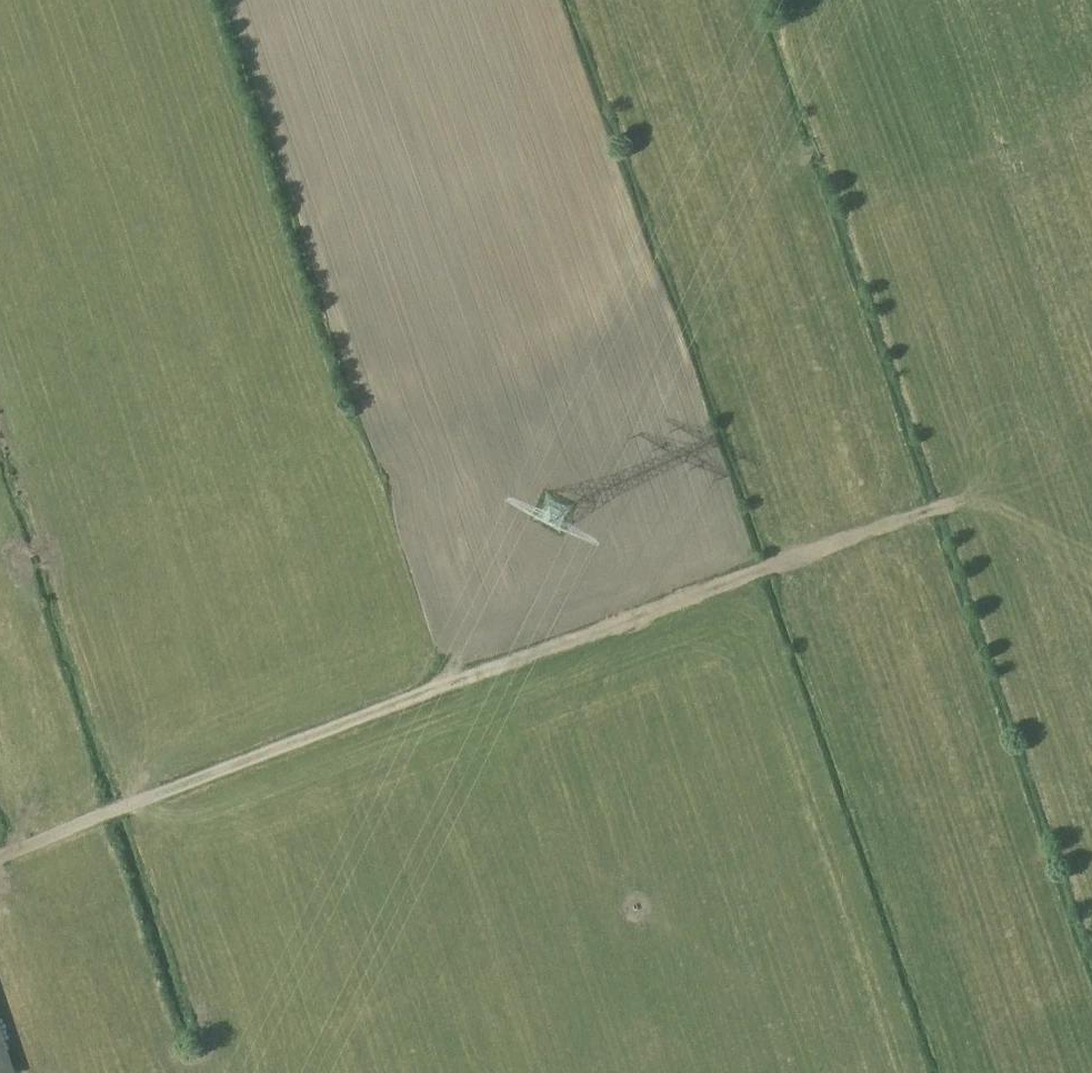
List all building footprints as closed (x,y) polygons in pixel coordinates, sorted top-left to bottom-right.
[(0,1038),(0,1072),(12,1072),(0,1038)]
